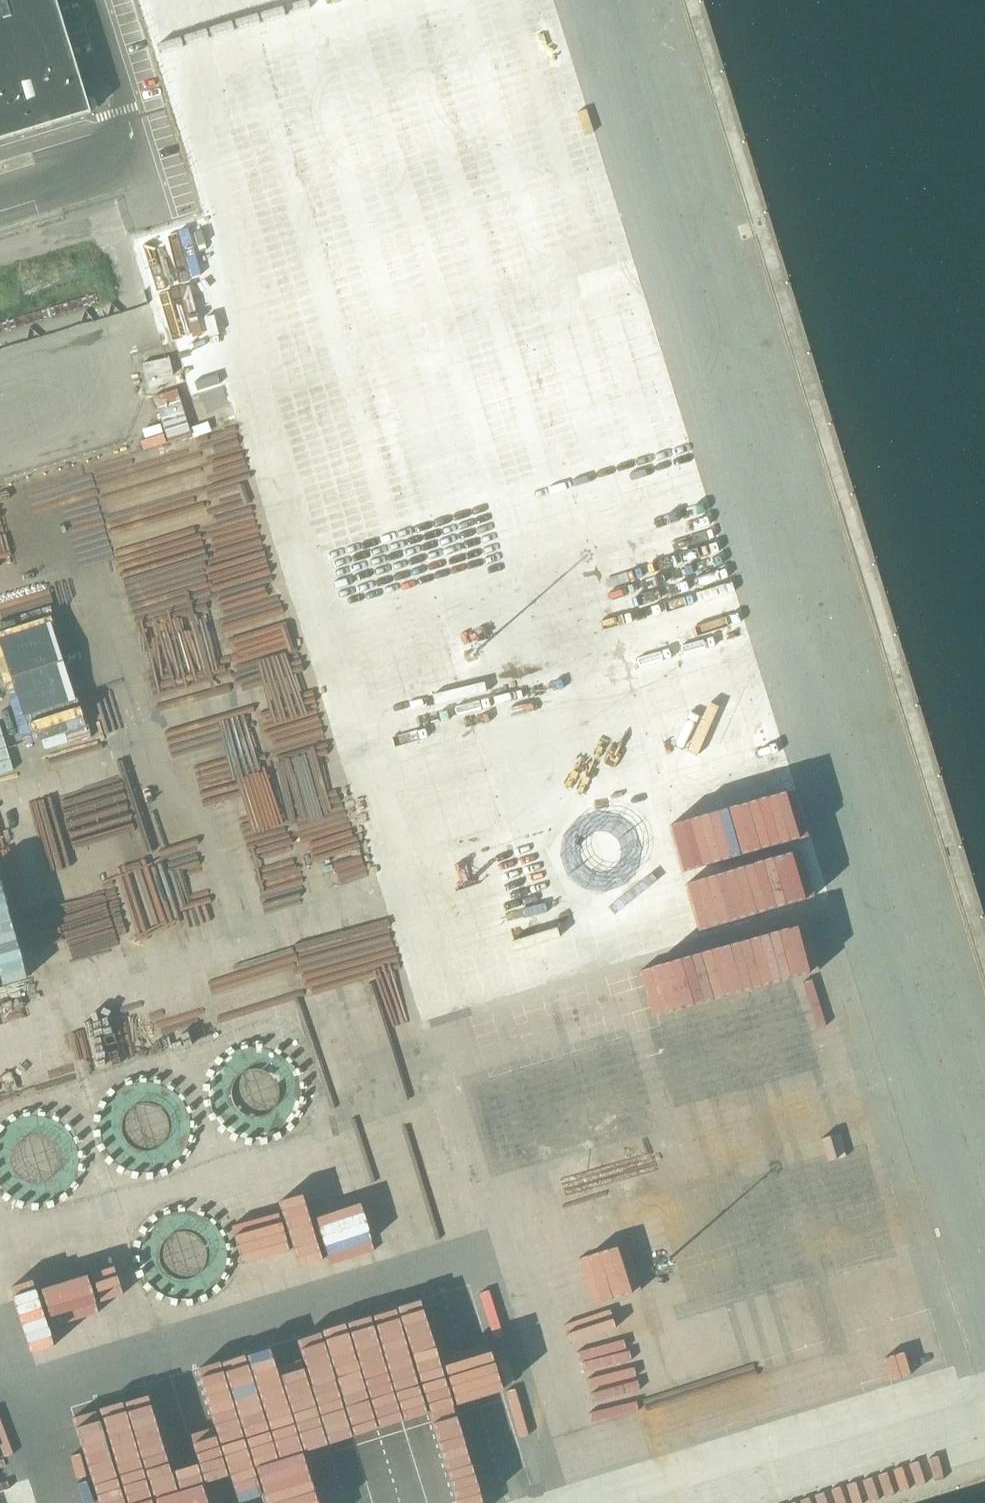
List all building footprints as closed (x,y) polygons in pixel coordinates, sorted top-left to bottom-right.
[(88,112),(90,112),(89,110),(55,0),(0,0),(0,139),(88,112)] [(173,375),(169,357),(142,363),(146,381),(173,375)] [(424,1279),(424,1297),(433,1297),(433,1279),(424,1279)] [(393,1349),(352,1363),(364,1400),(382,1394),(377,1379),(388,1375),(394,1392),(406,1388),(393,1349)] [(686,1438),(739,1426),(728,1378),(675,1390),(686,1438)] [(0,1407),(0,1462),(7,1460),(1,1442),(9,1440),(5,1428),(2,1418),(4,1417),(1,1406),(0,1407)] [(474,1440),(434,1448),(438,1467),(478,1459),(474,1440)] [(503,1501),(497,1483),(446,1498),(448,1502),(498,1502),(503,1501)]
